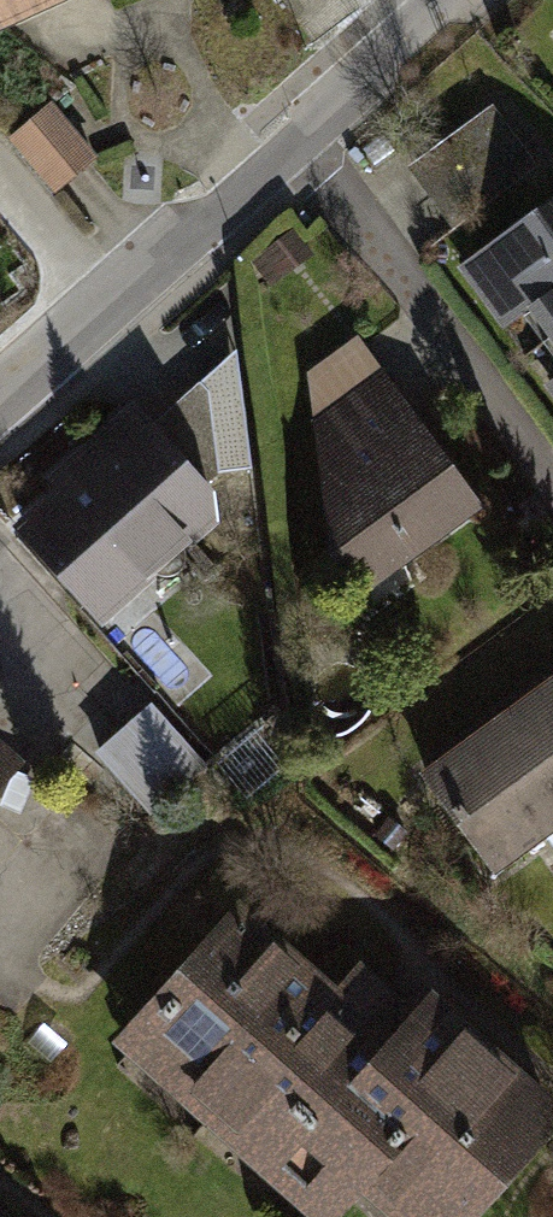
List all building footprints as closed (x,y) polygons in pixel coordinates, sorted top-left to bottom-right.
[(61,176),(101,139),(51,86),(11,123),(61,176)] [(473,277),(515,336),(548,314),(552,321),(552,221),(473,277)] [(487,511),(353,333),(309,365),(324,549),(379,606),(487,511)] [(240,515),(146,411),(19,526),(113,629),(240,515)] [(419,779),(500,882),(552,841),(552,676),(419,779)] [(200,758),(150,712),(103,762),(153,809),(200,758)] [(24,766),(0,744),(0,791),(24,766)] [(245,910),(117,1046),(299,1216),(349,1216),(365,1200),(382,1216),(486,1216),(552,1145),(552,1108),(430,993),(409,1016),(356,966),(332,992),(245,910)]
